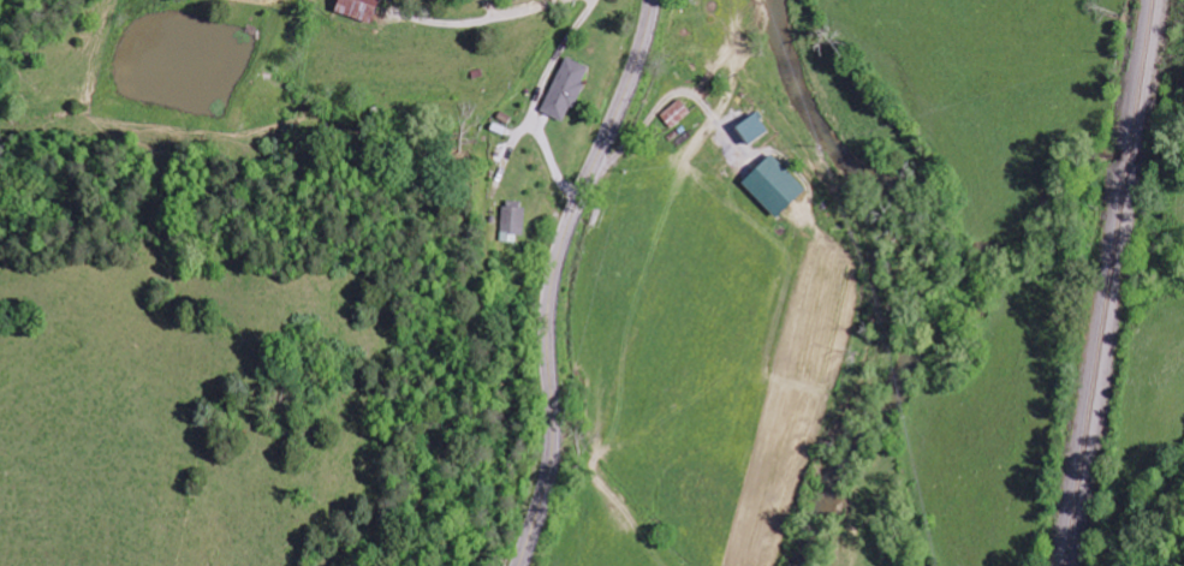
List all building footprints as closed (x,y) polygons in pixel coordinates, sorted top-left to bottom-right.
[(372,24),(379,0),(339,0),(336,13),(372,24)] [(589,68),(564,57),(539,112),(565,123),(589,68)] [(690,113),(679,100),(660,116),(671,129),(690,113)] [(747,146),(768,132),(755,114),(735,128),(747,146)] [(805,190),(772,154),(742,182),(775,218),(805,190)] [(525,202),(504,201),(502,234),(524,235),(525,202)]
